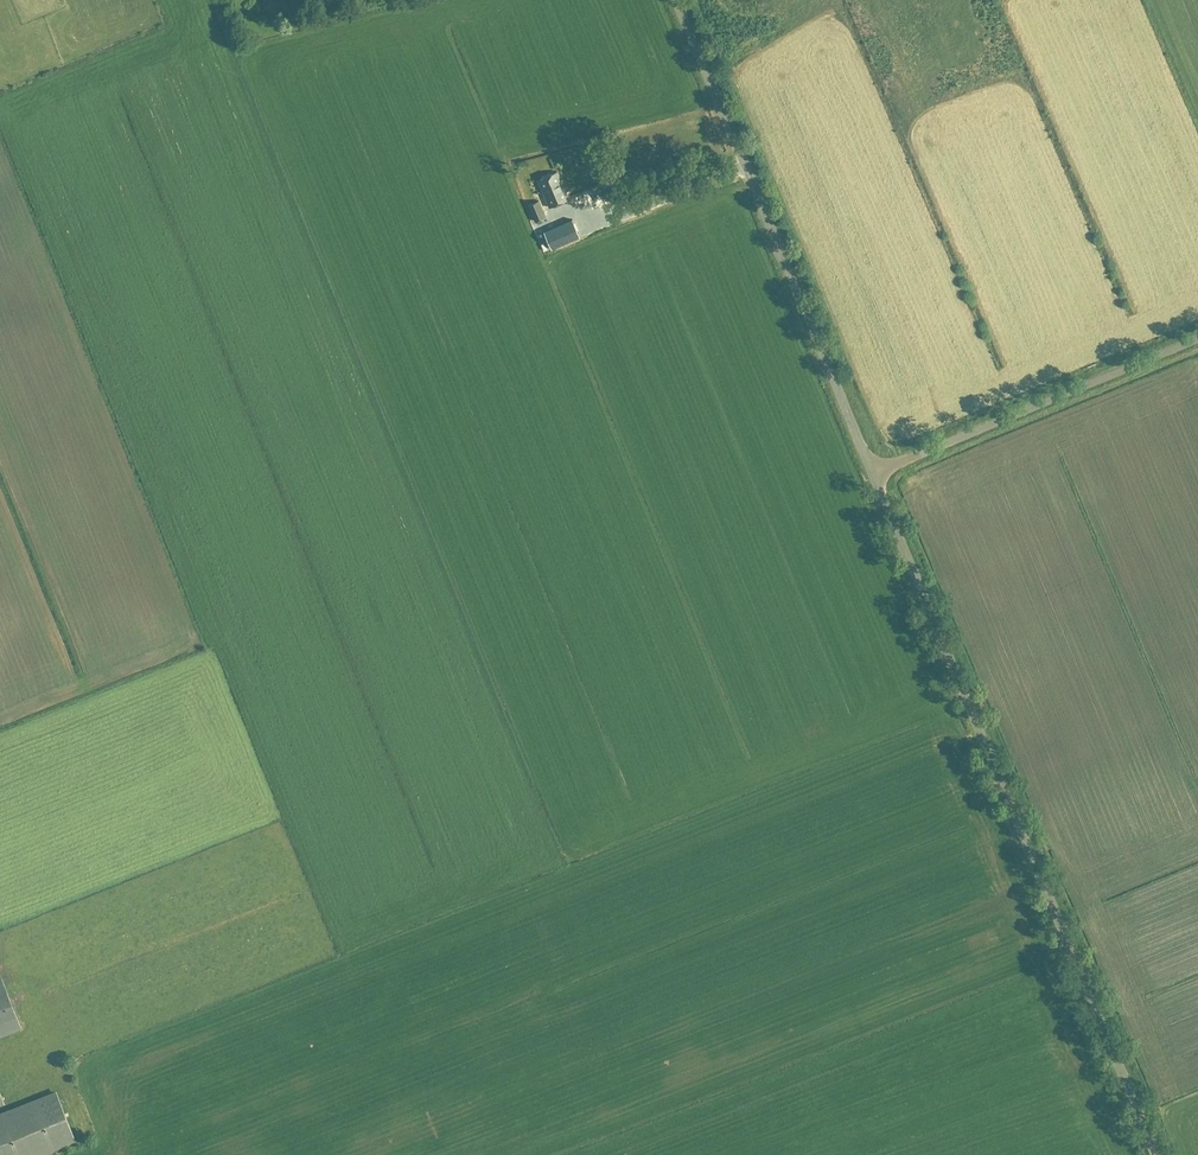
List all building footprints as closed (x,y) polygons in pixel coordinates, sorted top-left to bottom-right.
[(585,151),(591,165),(600,161),(594,147),(585,151)] [(569,198),(558,172),(536,181),(542,195),(544,194),(549,207),(569,198)] [(538,201),(526,206),(533,221),(544,216),(538,201)] [(579,237),(572,220),(543,232),(551,250),(579,237)] [(19,1026),(0,978),(0,1034),(19,1026)] [(74,1138),(55,1092),(0,1114),(0,1154),(31,1154),(74,1138)]
